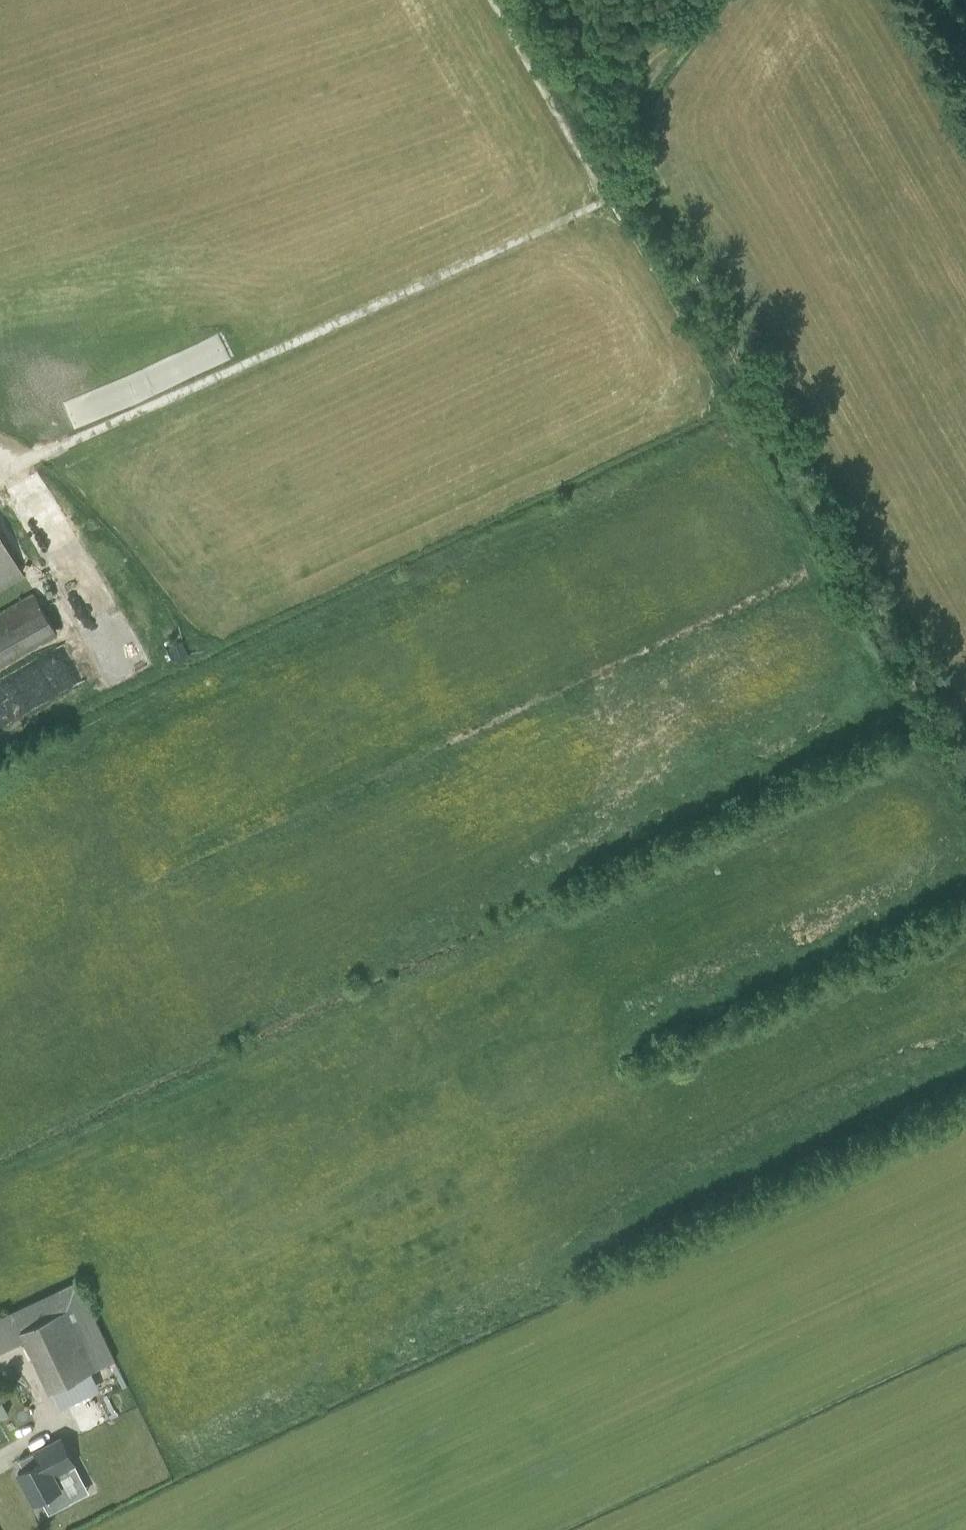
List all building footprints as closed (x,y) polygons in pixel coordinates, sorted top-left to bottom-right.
[(24,576),(0,534),(0,590),(24,576)] [(55,632),(33,593),(0,612),(0,664),(55,632)] [(95,1370),(66,1308),(20,1330),(49,1392),(95,1370)] [(19,1416),(9,1397),(0,1403),(0,1426),(19,1416)] [(25,1469),(19,1472),(34,1502),(41,1498),(49,1513),(71,1501),(64,1486),(63,1485),(60,1486),(53,1474),(74,1463),(60,1436),(33,1450),(34,1451),(19,1459),(25,1469)]
